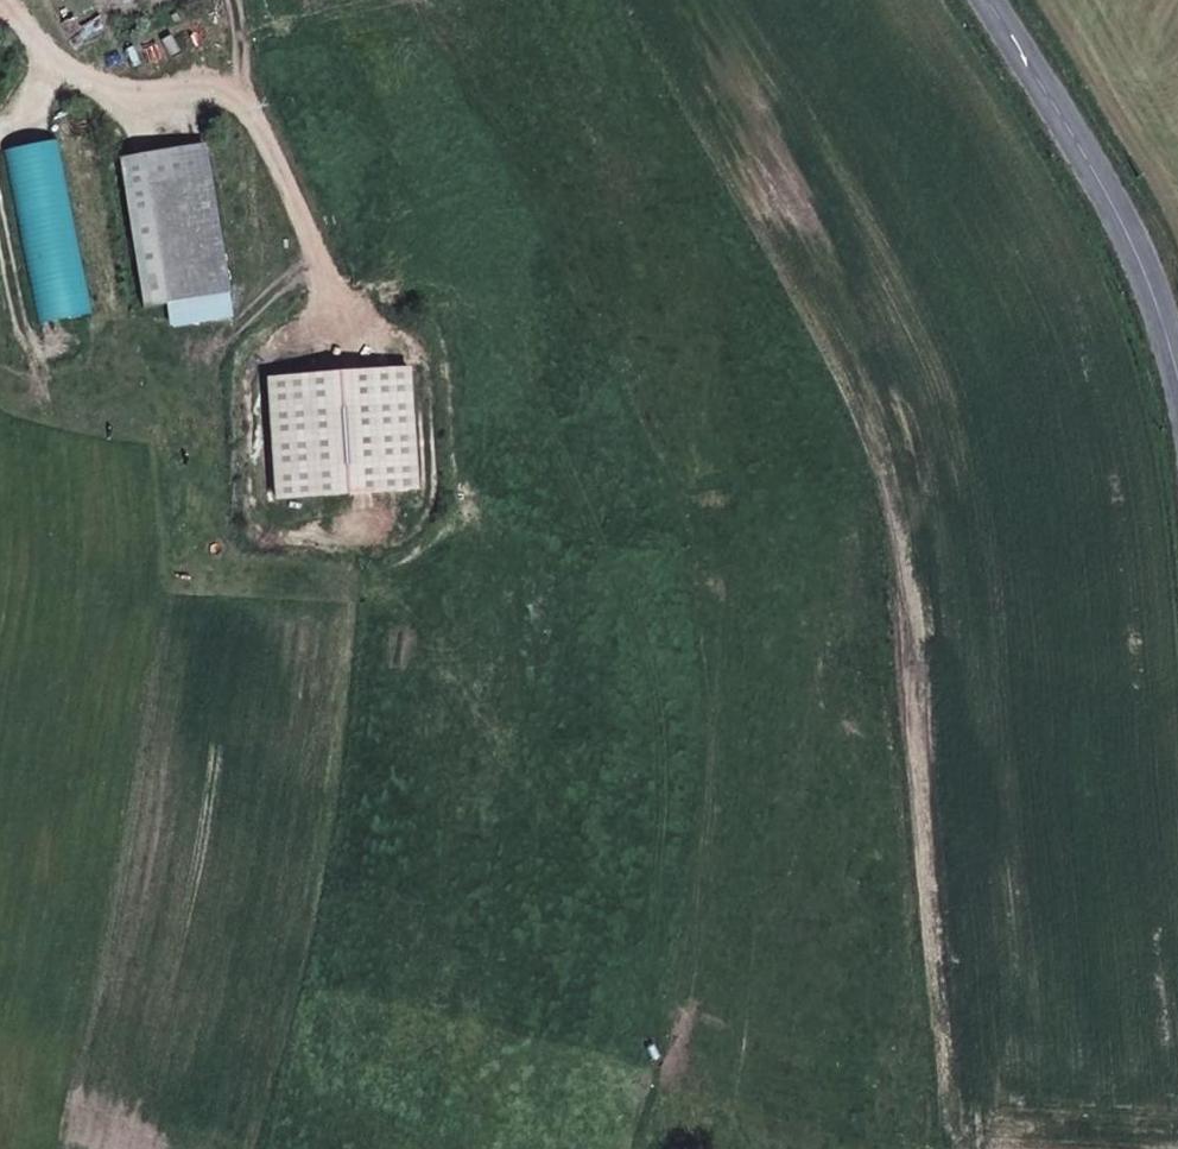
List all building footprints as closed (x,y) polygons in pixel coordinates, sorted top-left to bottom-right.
[(55,141),(3,151),(37,321),(88,311),(55,141)] [(204,142),(118,156),(142,307),(165,303),(169,327),(233,320),(204,142)] [(407,367),(266,376),(275,498),(415,488),(407,367)]
